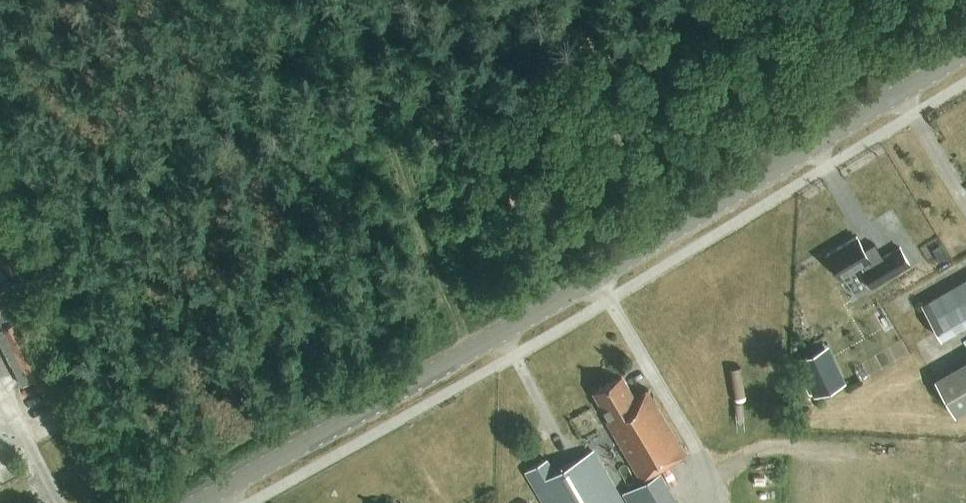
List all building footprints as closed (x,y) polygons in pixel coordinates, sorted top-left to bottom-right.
[(871,266),(868,262),(870,260),(856,236),(826,254),(841,278),(861,266),(864,272),(862,273),(872,289),(910,266),(899,249),(871,266)] [(946,346),(965,335),(965,285),(924,309),(946,346)] [(47,371),(10,303),(0,308),(0,344),(22,385),(47,371)] [(798,365),(817,403),(848,388),(830,349),(798,365)] [(935,379),(955,414),(965,407),(965,361),(935,379)] [(647,389),(634,397),(621,375),(593,392),(609,419),(606,421),(641,480),(686,454),(647,389)] [(527,471),(545,502),(622,502),(592,451),(554,473),(546,460),(527,471)]
